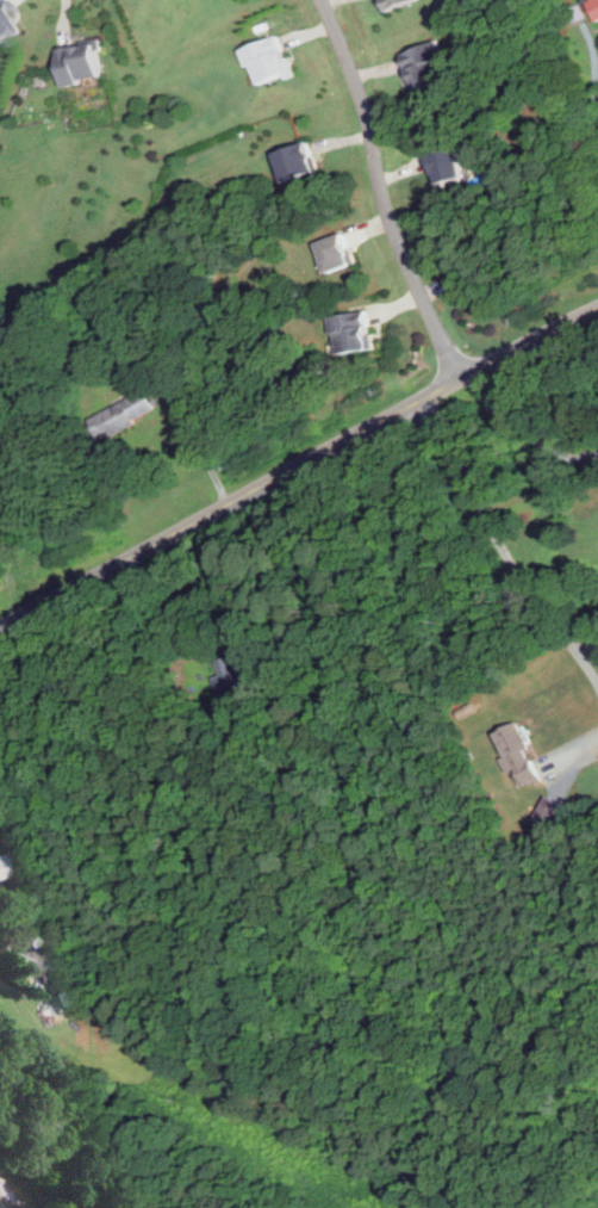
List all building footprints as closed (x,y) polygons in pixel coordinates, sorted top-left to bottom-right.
[(0,0),(0,38),(17,28),(0,0)] [(385,11),(381,0),(411,0),(385,11)] [(585,1),(593,20),(597,18),(597,0),(587,0),(585,1)] [(251,25),(267,19),(270,29),(255,35),(251,25)] [(282,73),(257,83),(250,63),(247,64),(241,49),(275,36),(285,57),(288,56),(295,75),(285,79),(282,73)] [(409,68),(403,51),(436,38),(443,56),(438,57),(447,76),(412,91),(404,69),(409,68)] [(101,42),(107,76),(87,80),(87,82),(67,87),(60,49),(101,42)] [(38,85),(37,75),(46,75),(46,85),(38,85)] [(270,154),(305,141),(316,168),(281,181),(270,154)] [(425,155),(453,148),(461,176),(443,181),(444,187),(435,190),(425,155)] [(324,274),(314,244),(341,235),(351,265),(324,274)] [(370,334),(373,349),(336,354),(332,334),(329,334),(326,316),(363,310),(367,335),(370,334)] [(86,420),(145,389),(155,407),(135,419),(136,422),(107,438),(106,434),(96,439),(86,420)] [(457,707),(471,701),(475,711),(462,717),(457,707)] [(524,782),(516,767),(507,770),(500,756),(506,754),(494,730),(517,719),(530,745),(525,748),(530,757),(531,757),(542,779),(536,782),(534,778),(524,782)] [(547,793),(561,801),(547,826),(531,817),(547,793)] [(8,875),(0,877),(0,851),(2,850),(8,875)] [(45,947),(62,971),(33,974),(15,950),(45,947)]
